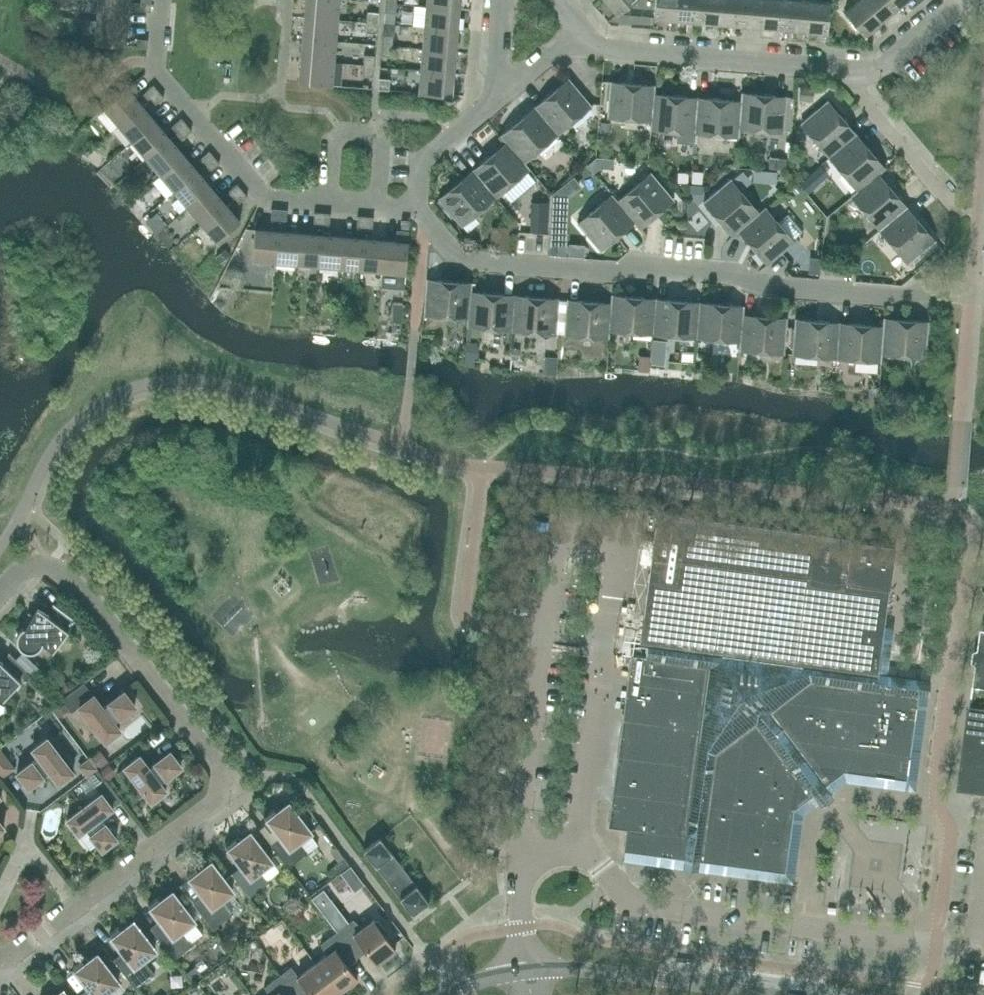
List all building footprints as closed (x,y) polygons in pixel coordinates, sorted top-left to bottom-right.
[(339,0),(306,0),(304,17),(337,19),(339,0)] [(459,0),(426,0),(426,5),(459,8),(459,0)] [(617,14),(633,0),(605,0),(617,14)] [(653,17),(676,19),(677,0),(655,0),(653,17)] [(676,19),(697,21),(699,0),(677,0),(676,19)] [(697,21),(719,23),(721,0),(699,0),(697,21)] [(719,23),(740,25),(742,0),(721,0),(719,23)] [(740,25),(762,26),(764,0),(742,0),(740,25)] [(762,26),(783,28),(786,0),(764,0),(762,26)] [(783,28),(805,30),(807,0),(786,0),(783,28)] [(815,1),(809,0),(807,0),(805,30),(827,32),(830,2),(815,1)] [(881,21),(864,0),(858,0),(844,12),(864,35),(881,21)] [(897,7),(892,0),(864,0),(881,21),(897,7)] [(395,13),(396,3),(385,2),(385,12),(395,13)] [(414,6),(412,26),(424,27),(457,30),(459,8),(426,5),(426,7),(414,6)] [(367,22),(378,23),(378,13),(368,12),(367,22)] [(335,41),(337,19),(304,17),(302,38),(335,41)] [(377,33),(378,23),(367,22),(366,32),(377,33)] [(455,51),(457,30),(424,27),(422,48),(455,51)] [(382,45),(392,46),(393,35),(383,35),(382,45)] [(333,63),(335,41),(302,38),(301,60),(333,63)] [(147,48),(148,40),(137,39),(136,47),(147,48)] [(391,56),(392,46),(382,45),(381,55),(391,56)] [(453,73),(455,51),(422,48),(420,70),(453,73)] [(363,65),(374,66),(375,56),(364,55),(363,65)] [(331,85),(333,63),(301,60),(299,82),(331,85)] [(373,76),(374,66),(363,65),(362,76),(373,76)] [(451,95),(453,73),(420,70),(418,92),(451,95)] [(389,90),(390,79),(379,78),(378,89),(389,90)] [(557,134),(591,105),(568,78),(534,107),(557,134)] [(654,94),(655,86),(609,82),(606,117),(650,120),(651,120),(653,94),(654,94)] [(150,98),(159,91),(153,85),(145,92),(150,98)] [(800,87),(799,100),(812,101),(813,88),(800,87)] [(118,125),(142,105),(127,88),(104,107),(118,125)] [(156,104),(164,97),(159,91),(150,98),(156,104)] [(783,132),(786,97),(741,93),(740,101),(741,101),(739,128),(783,132)] [(650,120),(650,129),(677,131),(677,141),(692,142),(693,133),(694,133),(697,98),(654,94),(653,94),(651,120),(650,120)] [(741,101),(740,101),(697,98),(694,133),(739,136),(739,128),(741,101)] [(829,157),(856,134),(827,100),(800,123),(829,157)] [(132,141),(156,122),(142,105),(118,125),(132,141)] [(523,162),(524,162),(557,134),(534,107),(500,136),(506,142),(523,162)] [(178,131),(187,124),(182,118),(173,125),(178,131)] [(146,158),(169,138),(156,122),(132,141),(146,158)] [(183,137),(192,130),(187,124),(178,131),(183,137)] [(878,174),(885,168),(856,134),(829,157),(857,190),(857,191),(878,173),(878,174)] [(160,174),(183,155),(169,138),(146,158),(160,174)] [(524,162),(523,162),(506,142),(473,170),(495,197),(529,168),(524,162)] [(206,164),(214,157),(209,151),(201,158),(206,164)] [(174,191),(197,171),(183,155),(160,174),(174,191)] [(211,170),(219,163),(214,157),(206,164),(211,170)] [(461,226),(495,197),(473,170),(438,199),(461,226)] [(188,207),(211,188),(197,171),(174,191),(188,207)] [(639,228),(674,199),(651,172),(617,201),(634,221),(634,222),(639,228)] [(906,207),(878,174),(878,173),(857,191),(857,190),(851,196),(879,230),(906,207)] [(759,213),(730,179),(703,202),(732,236),(739,231),(739,230),(759,213)] [(234,197),(242,190),(237,184),(229,191),(234,197)] [(202,224),(225,204),(211,188),(188,207),(202,224)] [(239,203),(248,196),(242,190),(234,197),(239,203)] [(617,201),(612,194),(577,223),(600,250),(634,222),(634,221),(617,201)] [(216,241),(240,222),(225,204),(202,224),(216,241)] [(767,264),(794,242),(765,207),(759,213),(739,230),(739,231),(767,264)] [(908,264),(935,241),(906,207),(879,230),(908,264)] [(278,220),(279,209),(271,209),(270,219),(278,220)] [(286,221),(287,210),(279,209),(278,220),(286,221)] [(321,223),(322,213),(314,212),(314,223),(321,223)] [(329,224),(330,214),(322,213),(321,223),(329,224)] [(545,228),(546,216),(538,215),(537,227),(545,228)] [(365,227),(365,217),(357,216),(357,226),(365,227)] [(372,228),(373,217),(365,217),(365,227),(372,228)] [(409,231),(410,220),(401,220),(401,230),(409,231)] [(275,262),(277,231),(255,229),(252,260),(275,262)] [(296,263),(299,233),(277,231),(275,262),(296,263)] [(508,244),(509,232),(501,232),(500,244),(508,244)] [(318,265),(320,235),(299,233),(296,263),(318,265)] [(339,267),(342,237),(320,235),(318,265),(339,267)] [(361,269),(363,238),(342,237),(339,267),(361,269)] [(382,271),(385,240),(363,238),(361,269),(382,271)] [(405,273),(408,242),(385,240),(382,271),(405,273)] [(471,291),(472,283),(427,279),(424,314),(467,318),(468,318),(470,291),(471,291)] [(514,295),(471,291),(470,291),(468,318),(467,318),(466,326),(511,330),(514,295)] [(556,334),(559,299),(514,295),(511,330),(556,334)] [(653,334),(656,299),(611,295),(610,303),(611,303),(609,330),(653,334)] [(696,337),(699,302),(656,299),(653,334),(696,337)] [(611,303),(610,303),(566,300),(564,334),(609,338),(609,330),(611,303)] [(403,302),(393,301),(392,322),(401,323),(403,302)] [(743,314),(744,306),(699,302),(696,337),(740,341),(742,314),(743,314)] [(787,318),(743,314),(742,314),(740,341),(739,349),(784,353),(787,318)] [(925,357),(928,322),(883,318),(882,326),(883,326),(881,353),(925,357)] [(836,358),(839,323),(795,319),(792,354),(836,358)] [(883,326),(882,326),(839,323),(836,358),(881,361),(881,353),(883,326)] [(667,340),(653,339),(651,362),(665,363),(667,340)] [(650,355),(639,354),(638,369),(649,370),(650,355)] [(557,357),(544,355),(543,372),(556,374),(557,357)] [(895,544),(657,512),(641,634),(645,635),(645,638),(648,639),(646,652),(646,655),(631,653),(607,826),(626,829),(623,852),(624,852),(624,850),(662,855),(678,857),(681,832),(684,832),(685,829),(688,829),(701,831),(698,860),(785,872),(794,799),(799,795),(797,793),(799,791),(797,788),(809,779),(822,769),(824,772),(827,770),(829,773),(833,769),(906,779),(916,710),(916,709),(918,692),(867,685),(868,681),(870,668),(873,669),(873,665),(878,666),(895,544)] [(68,631),(45,613),(37,608),(41,612),(36,618),(33,616),(24,628),(23,627),(18,633),(17,641),(21,649),(29,652),(37,650),(42,643),(52,651),(68,631)] [(981,628),(981,631),(978,650),(979,650),(982,653),(981,661),(978,663),(977,663),(974,684),(973,684),(968,724),(962,770),(963,770),(976,787),(976,788),(983,789),(983,628),(981,628)] [(9,652),(0,661),(0,697),(2,699),(3,700),(21,681),(18,679),(27,670),(9,652)] [(124,691),(102,707),(84,682),(61,699),(71,712),(79,706),(105,740),(119,729),(114,722),(135,706),(124,691)] [(58,783),(73,772),(47,738),(32,749),(38,756),(17,773),(28,787),(49,771),(58,783)] [(13,768),(0,750),(0,775),(1,777),(13,768)] [(160,782),(181,766),(170,751),(149,768),(139,755),(125,766),(125,767),(118,772),(137,798),(145,793),(151,801),(166,790),(160,782)] [(86,775),(96,768),(89,759),(79,766),(86,775)] [(122,800),(99,771),(97,769),(88,776),(101,793),(67,819),(78,834),(85,828),(102,849),(116,838),(100,817),(122,800)] [(298,840),(310,831),(288,803),(277,812),(273,808),(264,815),(280,836),(271,844),(288,867),(307,853),(298,840)] [(271,861),(263,850),(250,833),(238,842),(235,838),(226,845),(242,866),(232,874),(250,897),(269,882),(259,870),(271,861)] [(412,914),(429,901),(380,836),(369,844),(362,849),(412,914)] [(337,863),(343,859),(335,848),(329,852),(337,863)] [(335,875),(348,865),(343,859),(337,863),(330,869),(335,875)] [(221,900),(232,891),(211,863),(199,872),(196,867),(187,874),(203,896),(193,903),(213,930),(232,915),(221,900)] [(193,920),(186,911),(172,892),(160,901),(157,897),(148,904),(160,920),(150,927),(174,959),(193,945),(191,942),(202,934),(192,921),(193,920)] [(373,921),(374,920),(374,919),(362,928),(353,919),(336,931),(353,953),(363,946),(375,962),(374,963),(375,964),(378,962),(382,962),(392,955),(393,951),(396,948),(395,947),(394,948),(385,935),(385,931),(378,922),(374,921),(373,921)] [(155,950),(144,936),(133,922),(121,931),(118,927),(109,934),(125,955),(115,962),(135,989),(155,974),(143,959),(155,950)] [(344,961),(353,953),(336,931),(320,944),(326,955),(316,963),(338,992),(340,991),(344,991),(354,984),(354,980),(358,977),(357,976),(356,977),(344,961)] [(118,983),(97,955),(85,964),(82,960),(73,966),(89,988),(79,994),(109,994),(107,992),(118,983)] [(338,992),(316,963),(298,976),(291,966),(280,974),(296,994),(299,994),(306,989),(311,994),(336,994),(338,992)] [(280,974),(264,987),(268,994),(296,994),(280,974)]
